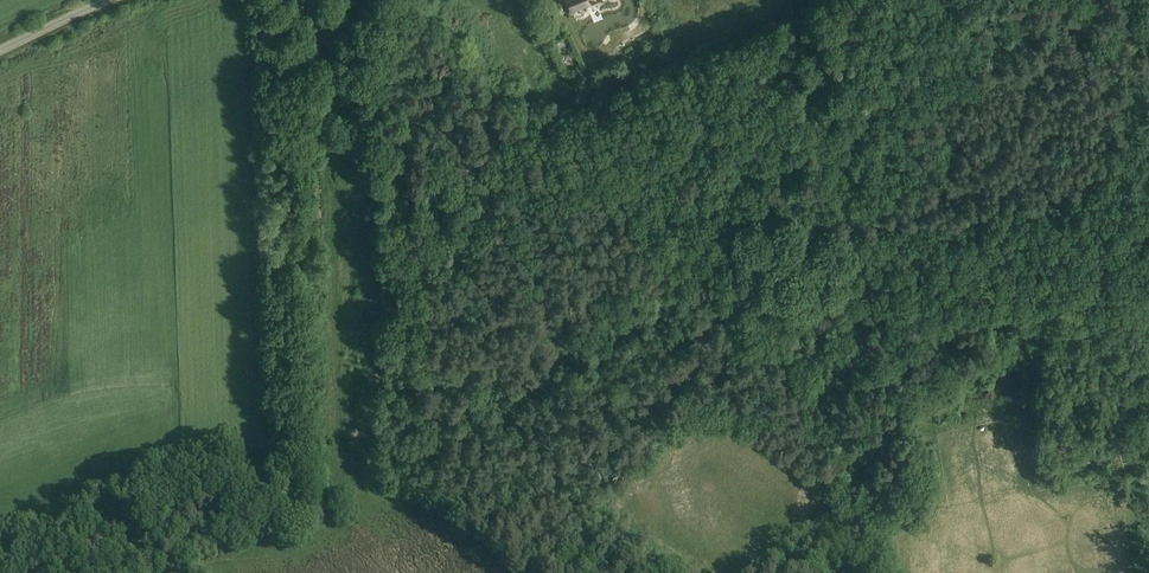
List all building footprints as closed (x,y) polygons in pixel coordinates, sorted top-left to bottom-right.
[(605,0),(565,0),(571,15),(576,12),(576,10),(585,6),(586,8),(605,0)]
